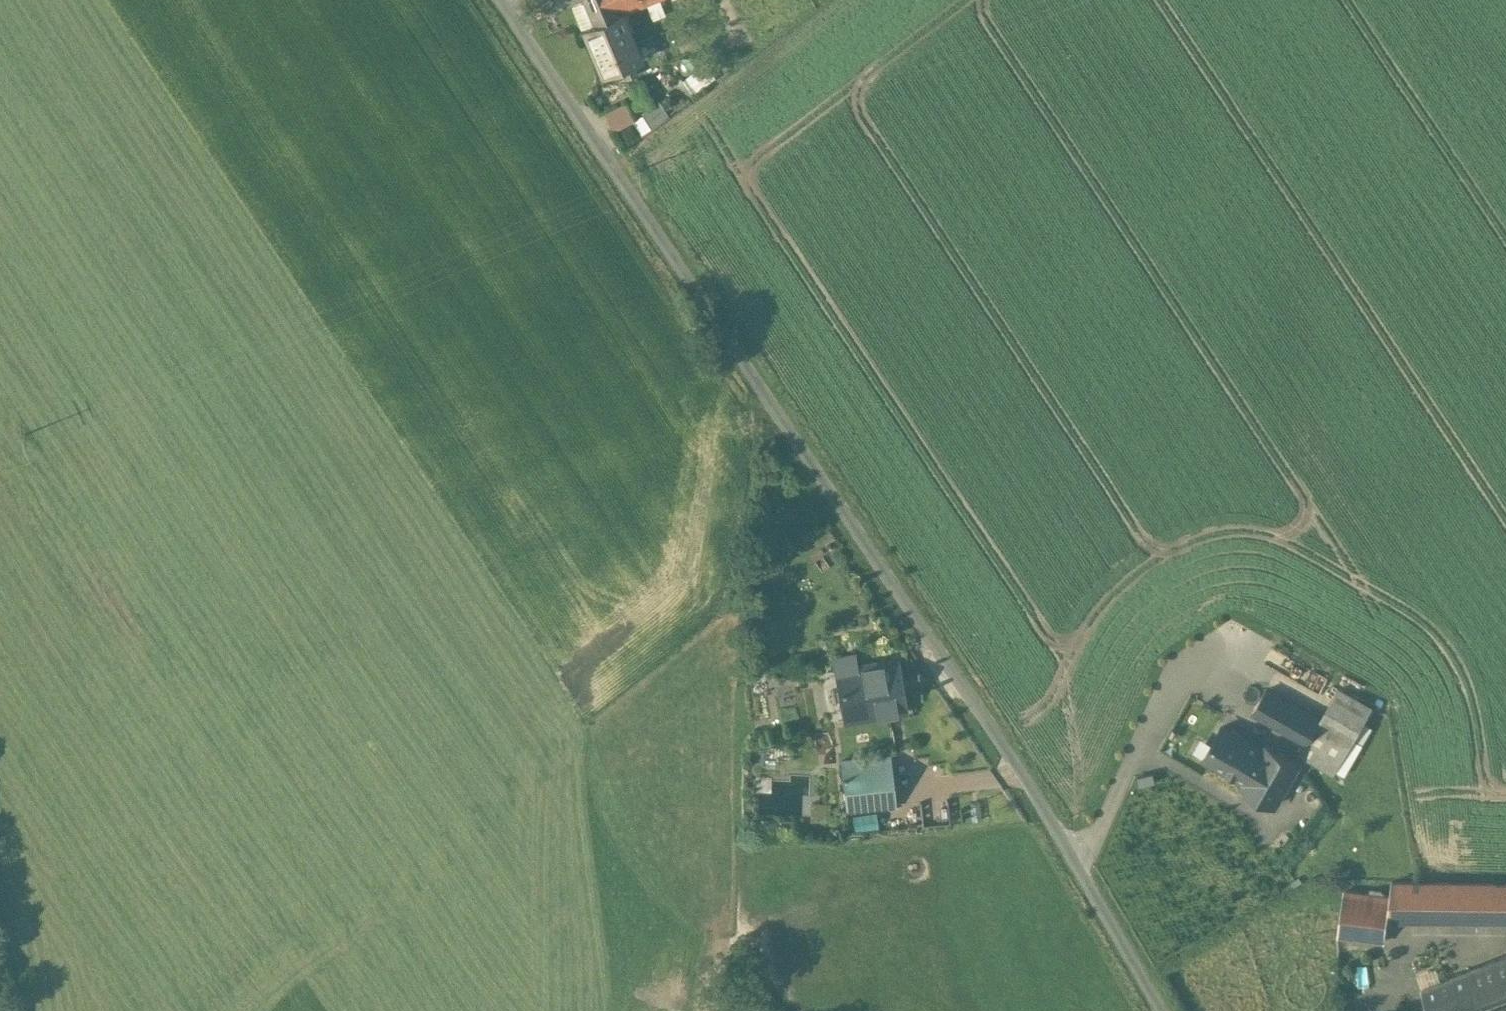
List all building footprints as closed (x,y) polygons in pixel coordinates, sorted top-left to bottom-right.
[(594,22),(595,24),(619,14),(614,0),(584,0),(594,22)] [(619,14),(621,13),(653,0),(614,0),(619,14)] [(619,14),(595,24),(594,22),(585,26),(604,72),(639,58),(621,13),(619,14)] [(629,101),(607,111),(616,129),(638,120),(629,101)] [(900,659),(843,670),(852,718),(909,707),(900,659)] [(1320,719),(1266,688),(1253,711),(1254,711),(1306,741),(1307,741),(1320,719)] [(1320,719),(1307,741),(1306,741),(1298,754),(1315,763),(1334,774),(1372,707),(1338,688),(1320,719)] [(1266,746),(1264,750),(1222,726),(1212,744),(1218,747),(1210,761),(1246,782),(1243,787),(1275,805),(1298,765),(1266,746)] [(894,755),(842,760),(847,808),(899,803),(894,755)] [(1344,890),(1339,931),(1338,936),(1384,941),(1387,917),(1401,918),(1505,919),(1505,883),(1392,882),(1391,896),(1344,890)] [(1422,988),(1431,1010),(1505,1010),(1505,957),(1422,988)]
